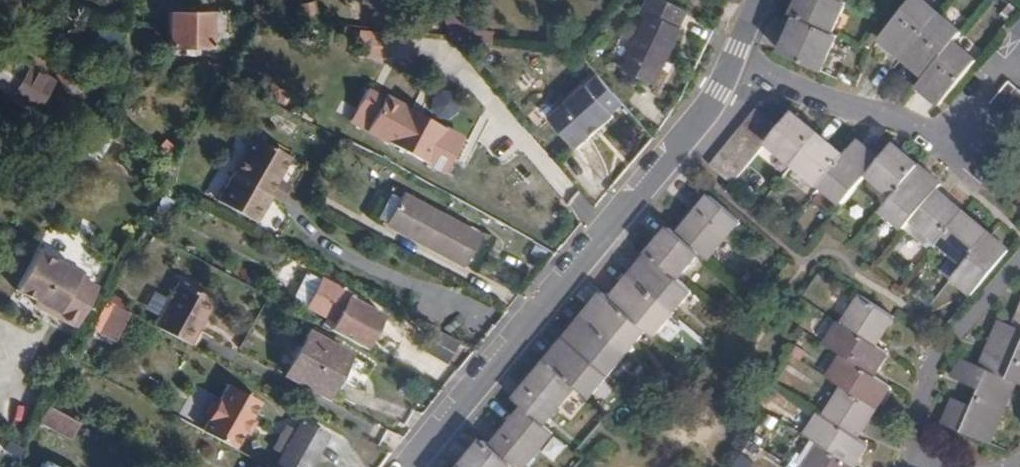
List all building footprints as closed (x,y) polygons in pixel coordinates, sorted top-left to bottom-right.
[(622,70),(653,85),(680,29),(677,28),(685,11),(661,0),(648,0),(642,10),(648,14),(622,70)] [(799,17),(833,33),(848,3),(844,0),(801,0),(794,15),(799,17)] [(903,58),(939,13),(924,0),(913,0),(880,39),(903,58)] [(439,7),(450,40),(488,44),(489,33),(465,31),(455,3),(439,7)] [(210,13),(170,14),(170,46),(183,46),(184,55),(197,54),(197,46),(211,46),(210,13)] [(939,13),(903,58),(924,76),(936,63),(955,41),(961,32),(939,13)] [(833,33),(799,17),(794,29),(782,52),(810,66),(822,71),(835,45),(840,35),(833,33)] [(97,47),(124,50),(126,31),(99,28),(97,47)] [(936,63),(924,76),(918,85),(940,103),(977,60),(955,41),(936,63)] [(4,51),(3,56),(22,66),(26,59),(7,48),(4,51)] [(3,56),(0,61),(0,88),(2,89),(0,94),(31,111),(48,80),(40,75),(37,75),(22,66),(3,56)] [(63,60),(46,70),(59,92),(76,81),(63,60)] [(625,105),(599,76),(550,119),(578,150),(614,117),(614,114),(625,105)] [(1019,128),(1019,88),(1011,80),(991,103),(1019,128)] [(369,88),(362,101),(379,110),(367,131),(424,162),(443,128),(369,88)] [(768,142),(780,128),(757,109),(710,165),(733,185),(768,142)] [(793,113),(780,128),(768,142),(794,164),(819,135),(793,113)] [(845,156),(819,135),(794,164),(820,186),(822,184),(845,156)] [(253,140),(237,167),(273,187),(289,159),(253,140)] [(845,156),(822,184),(844,203),(869,174),(881,159),(858,141),(845,156)] [(893,144),(881,159),(869,174),(894,196),(915,171),(920,166),(893,144)] [(915,171),(894,196),(883,210),(905,229),(912,220),(937,191),(941,184),(920,166),(915,171)] [(273,187),(237,167),(218,204),(256,224),(270,198),(269,195),(273,187)] [(937,191),(912,220),(938,242),(964,213),(937,191)] [(711,195),(678,234),(700,252),(708,258),(741,220),(712,196),(711,195)] [(474,237),(456,227),(398,196),(383,224),(460,264),(474,237)] [(964,213),(938,242),(965,264),(990,235),(964,213)] [(460,222),(456,227),(474,237),(460,264),(470,270),(487,236),(460,222)] [(671,228),(650,254),(678,279),(700,252),(678,234),(671,228)] [(990,235),(965,264),(954,277),(973,293),(1009,251),(990,235)] [(16,284),(18,285),(39,245),(38,245),(16,284)] [(39,245),(18,285),(38,297),(38,301),(48,307),(50,304),(58,308),(57,312),(77,323),(99,285),(88,277),(90,273),(39,245)] [(650,254),(631,276),(674,313),(692,291),(678,279),(650,254)] [(293,298),(305,305),(320,278),(308,272),(293,298)] [(631,276),(611,299),(647,329),(655,335),(674,313),(631,276)] [(334,322),(330,331),(366,350),(384,317),(348,297),(350,293),(321,277),(320,278),(305,305),(305,307),(334,322)] [(180,284),(156,328),(192,347),(215,303),(180,284)] [(604,293),(585,315),(629,352),(647,329),(611,299),(604,293)] [(108,295),(105,300),(124,311),(127,306),(108,295)] [(861,295),(843,323),(876,344),(894,317),(861,295)] [(107,307),(93,333),(105,340),(120,313),(109,306),(107,307)] [(566,337),(610,374),(629,352),(585,315),(566,337)] [(826,344),(843,356),(874,376),(888,353),(876,344),(843,323),(840,321),(826,344)] [(983,366),(1017,381),(1019,382),(1019,328),(1016,326),(1002,321),(983,366)] [(307,334),(283,375),(322,396),(346,354),(307,334)] [(566,337),(548,360),(577,385),(591,397),(610,374),(566,337)] [(829,378),(843,387),(876,409),(890,387),(874,376),(843,356),(829,378)] [(1017,381),(983,366),(963,358),(955,376),(980,387),(973,405),(956,398),(945,423),(990,443),(1017,381)] [(514,400),(525,408),(544,424),(577,385),(548,360),(514,400)] [(843,387),(825,415),(858,437),(876,409),(843,387)] [(212,423),(206,434),(238,452),(248,435),(254,423),(263,406),(231,388),(223,403),(216,406),(210,417),(212,423)] [(39,421),(72,437),(81,420),(48,404),(39,421)] [(493,447),(514,465),(517,466),(525,466),(554,433),(544,424),(525,408),(493,447)] [(806,435),(822,445),(854,466),(868,444),(858,437),(825,415),(821,413),(806,435)] [(331,427),(296,414),(278,459),(297,466),(315,466),(331,427)] [(258,425),(254,423),(248,435),(252,437),(258,425)] [(463,466),(464,466),(512,466),(514,465),(493,447),(485,440),(463,466)] [(854,466),(822,445),(807,466),(854,466)] [(46,456),(41,466),(69,466),(46,456)]
